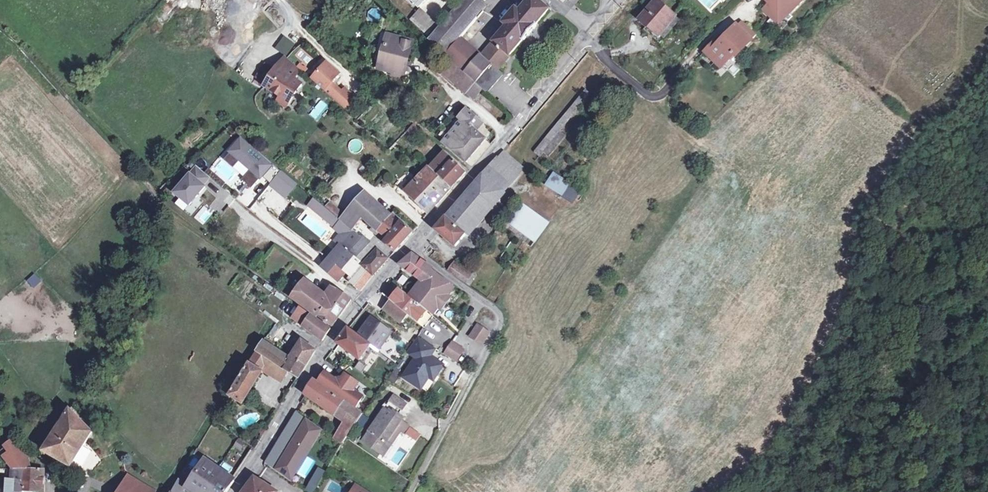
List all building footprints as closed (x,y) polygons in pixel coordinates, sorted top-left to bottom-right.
[(477,17),(488,4),(484,0),(462,0),(429,39),(428,40),(443,52),(445,54),(460,37),(477,17)] [(482,88),(487,92),(503,74),(498,69),(523,39),(524,40),(536,25),(535,25),(549,9),(538,0),(529,0),(519,11),(515,8),(503,23),(507,26),(482,56),(467,43),(460,37),(445,54),(445,55),(448,58),(474,81),(482,88)] [(680,20),(657,0),(640,19),(647,25),(644,30),(660,44),(664,39),(680,20)] [(772,3),(764,11),(779,26),(804,2),(802,0),(768,0),(772,3)] [(435,25),(419,11),(410,20),(426,34),(435,25)] [(735,56),(751,41),(755,36),(741,21),(736,26),(722,40),(719,37),(716,41),(706,51),(721,67),(733,54),(735,56)] [(388,36),(385,47),(389,48),(383,69),(394,72),(393,74),(402,77),(412,42),(388,36)] [(379,68),(383,69),(389,48),(385,47),(379,68)] [(292,80),(301,70),(285,56),(275,67),(292,80)] [(466,91),(474,81),(448,58),(438,70),(464,93),(466,91)] [(328,63),(312,80),(348,112),(359,101),(345,89),(342,92),(332,83),(340,74),(328,63)] [(292,80),(275,67),(262,83),(278,96),(275,100),(282,106),(299,85),(292,80)] [(482,88),(474,81),(466,91),(473,98),(482,88)] [(543,151),(558,133),(591,94),(585,89),(552,129),(533,153),(539,157),(543,151)] [(443,142),(466,162),(485,140),(477,133),(485,124),(466,109),(459,118),(462,120),(443,142)] [(407,130),(413,135),(419,129),(413,123),(407,130)] [(558,133),(543,151),(549,156),(563,137),(558,133)] [(229,154),(224,159),(232,166),(238,159),(251,170),(243,179),(250,185),(258,176),(261,178),(272,165),(239,137),(226,152),(229,154)] [(351,152),(362,150),(360,139),(349,142),(351,152)] [(466,172),(445,152),(430,167),(451,188),(466,172)] [(501,155),(483,176),(502,192),(520,171),(501,155)] [(197,166),(175,192),(189,205),(205,186),(203,185),(209,177),(197,166)] [(428,168),(414,183),(406,190),(405,191),(428,213),(450,189),(429,169),(428,168)] [(295,184),(280,172),(270,185),(285,197),(295,184)] [(546,185),(573,202),(580,190),(554,173),(546,185)] [(502,192),(483,176),(436,231),(438,232),(456,246),(502,192)] [(406,190),(414,183),(410,179),(402,187),(406,190)] [(379,230),(388,219),(363,195),(351,208),(351,209),(344,216),(341,220),(350,228),(351,229),(357,223),(362,217),(373,227),(378,231),(379,230)] [(337,222),(339,219),(330,212),(325,209),(314,200),(309,206),(334,225),(337,222)] [(329,203),(325,209),(330,212),(334,207),(329,203)] [(528,232),(537,239),(547,225),(520,204),(509,218),(528,232)] [(334,207),(330,212),(339,219),(341,220),(344,216),(334,207)] [(378,231),(373,227),(371,230),(385,242),(385,243),(395,252),(412,232),(401,223),(403,221),(401,220),(393,213),(388,219),(379,230),(378,231)] [(341,220),(339,219),(337,222),(347,232),(350,228),(341,220)] [(368,232),(357,223),(351,229),(362,238),(363,237),(368,232)] [(348,253),(362,238),(351,229),(350,228),(347,232),(338,243),(340,245),(322,267),(330,274),(339,263),(347,270),(350,272),(358,261),(348,253)] [(537,239),(528,232),(520,245),(529,251),(537,239)] [(348,253),(358,261),(365,267),(379,251),(363,237),(362,238),(348,253)] [(379,251),(365,267),(372,274),(373,275),(388,259),(379,251)] [(410,298),(435,318),(455,288),(431,271),(432,269),(428,266),(421,262),(412,254),(400,265),(419,279),(417,282),(420,285),(410,298)] [(360,290),(372,274),(365,267),(358,261),(350,272),(353,274),(348,279),(352,282),(351,282),(360,290)] [(339,263),(330,274),(338,280),(347,270),(339,263)] [(465,273),(467,271),(457,264),(451,273),(466,283),(470,276),(465,273)] [(34,273),(26,280),(32,288),(41,281),(34,273)] [(330,301),(325,297),(303,281),(292,297),(313,312),(319,317),(333,326),(352,300),(338,290),(331,287),(329,291),(336,294),(330,301)] [(427,331),(435,318),(410,298),(402,291),(399,289),(397,287),(394,291),(399,294),(392,302),(407,315),(415,321),(427,331)] [(336,294),(329,291),(325,297),(330,301),(336,294)] [(401,324),(407,315),(392,302),(391,301),(384,310),(401,324)] [(375,314),(372,318),(383,326),(387,321),(375,314)] [(323,340),(331,329),(311,315),(303,326),(323,340)] [(383,326),(372,318),(371,318),(358,336),(348,329),(337,344),(360,361),(371,347),(378,352),(391,332),(383,326)] [(469,335),(481,343),(489,331),(477,323),(469,335)] [(403,377),(421,389),(428,378),(432,372),(436,376),(442,367),(431,360),(430,356),(435,349),(417,337),(406,352),(415,358),(403,377)] [(266,338),(257,351),(269,358),(274,361),(280,352),(272,348),(275,344),(266,338)] [(302,341),(293,357),(305,364),(314,351),(302,341)] [(444,353),(456,361),(463,349),(452,342),(444,353)] [(269,358),(257,351),(256,353),(249,363),(250,364),(230,395),(243,403),(263,371),(262,371),(262,370),(269,358)] [(291,360),(280,352),(274,361),(288,371),(297,377),(305,364),(293,357),(291,360)] [(274,361),(269,358),(262,370),(282,382),(288,371),(274,361)] [(433,381),(436,376),(432,372),(428,378),(433,381)] [(320,383),(324,386),(330,377),(326,374),(320,383)] [(324,386),(355,408),(362,397),(355,392),(355,388),(358,384),(345,375),(343,379),(335,380),(330,377),(324,386)] [(341,443),(363,414),(314,380),(305,395),(344,422),(333,438),(341,443)] [(395,393),(390,401),(399,407),(404,400),(395,393)] [(396,430),(402,420),(394,415),(399,407),(390,401),(363,442),(365,443),(362,447),(378,458),(381,454),(384,456),(390,446),(391,446),(400,432),(396,430)] [(92,432),(70,409),(44,451),(71,466),(92,432)] [(317,426),(297,413),(294,418),(303,423),(295,436),(286,430),(279,444),(286,448),(280,460),(270,454),(265,463),(279,471),(281,468),(291,474),(303,452),(317,426)] [(363,416),(357,424),(361,427),(367,419),(363,416)] [(294,418),(293,417),(286,430),(295,436),(303,423),(294,418)] [(411,426),(402,420),(396,430),(400,432),(404,435),(411,426)] [(303,452),(291,474),(281,468),(279,471),(292,478),(320,428),(317,426),(303,452)] [(25,469),(30,469),(26,458),(12,441),(5,446),(6,447),(9,451),(4,456),(13,469),(25,469)] [(272,451),(270,454),(280,460),(286,448),(279,444),(274,452),(272,451)] [(0,451),(4,456),(9,451),(6,447),(0,451)] [(178,480),(187,486),(204,461),(193,453),(178,480)] [(204,461),(187,486),(187,487),(189,488),(195,491),(226,491),(234,480),(204,461)] [(319,468),(312,479),(319,483),(325,472),(319,468)] [(24,491),(25,469),(13,469),(13,480),(10,480),(7,491),(24,491)] [(25,469),(24,491),(33,491),(43,491),(43,469),(30,469),(25,469)] [(121,485),(132,491),(155,491),(127,475),(121,485)] [(244,491),(276,491),(254,478),(244,491)] [(308,486),(315,490),(319,483),(312,479),(308,486)] [(177,491),(186,491),(189,488),(187,487),(187,486),(178,480),(174,489),(177,491)] [(356,484),(351,491),(368,491),(356,484)]
